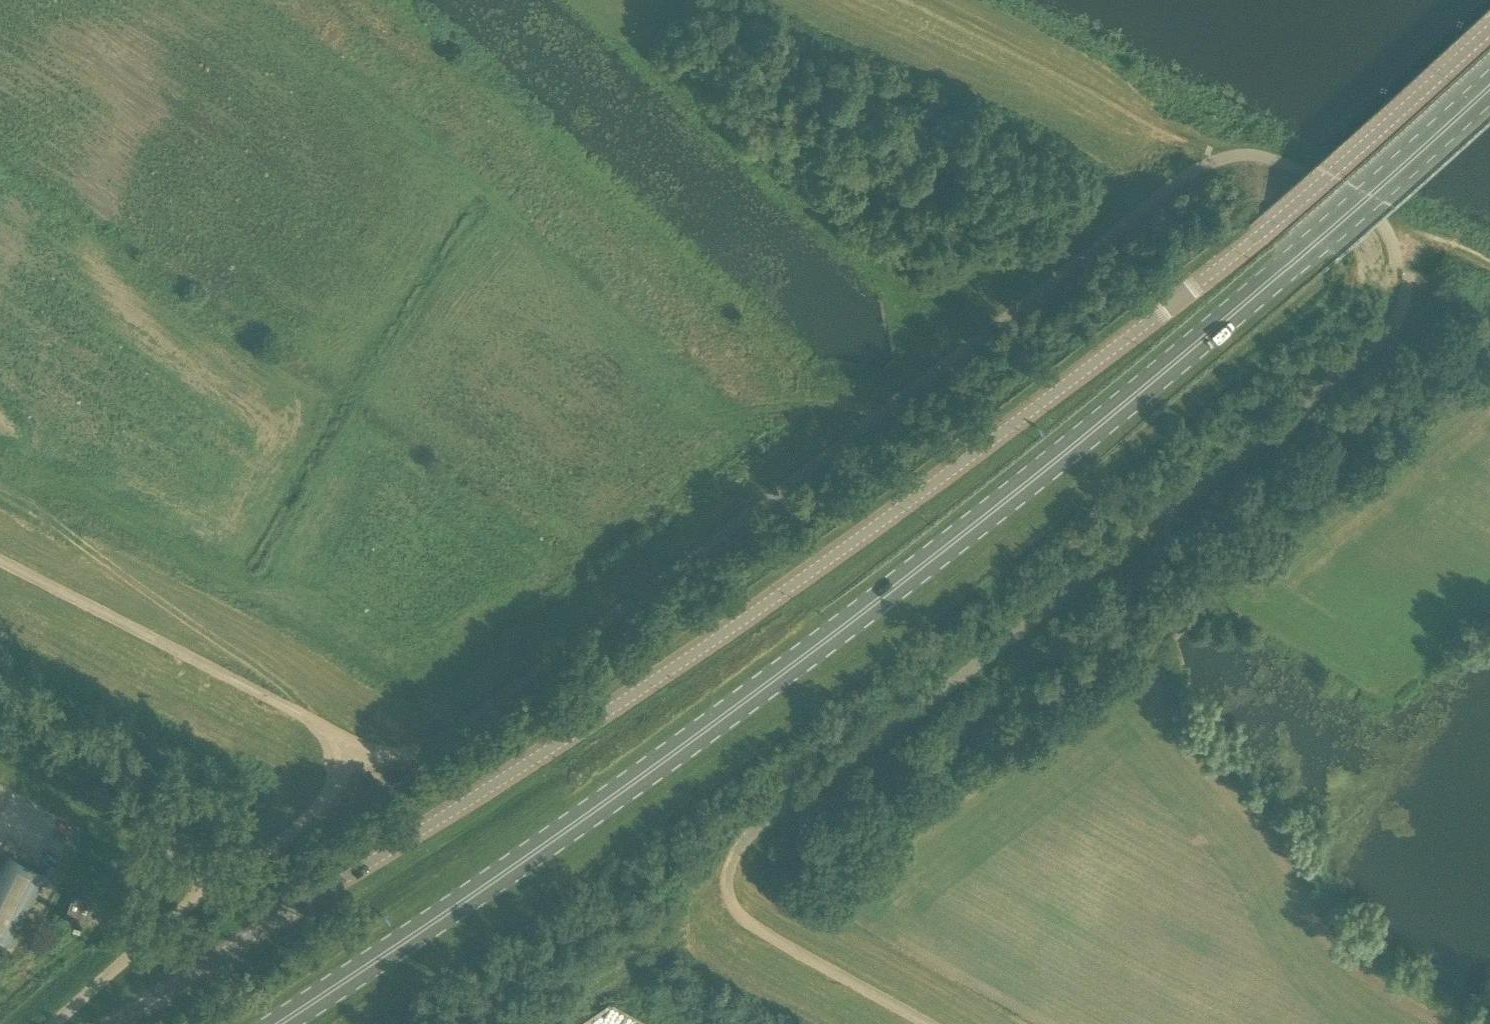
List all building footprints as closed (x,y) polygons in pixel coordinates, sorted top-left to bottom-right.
[(0,864),(0,938),(9,942),(46,871),(7,851),(0,864)] [(83,924),(92,900),(72,893),(63,917),(83,924)]
